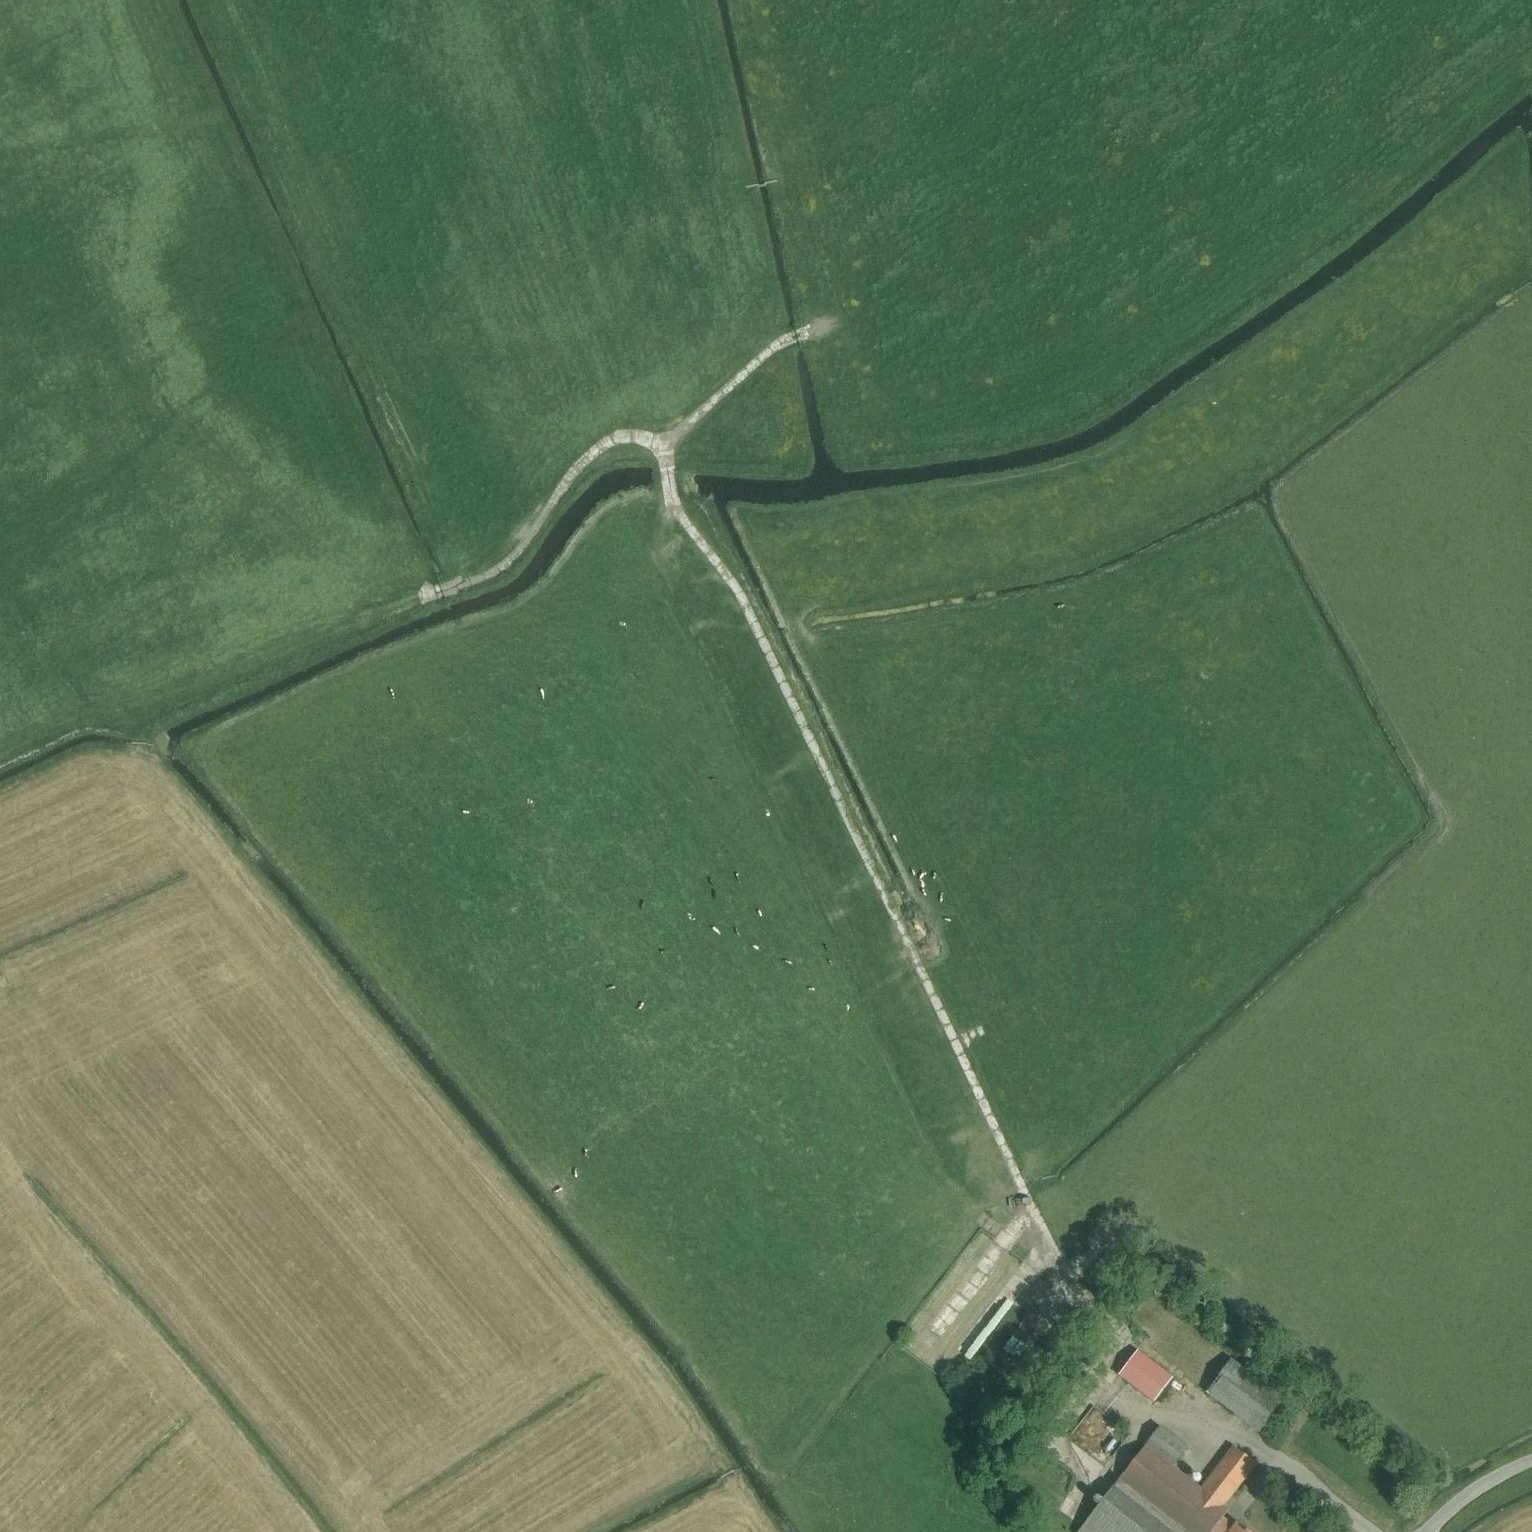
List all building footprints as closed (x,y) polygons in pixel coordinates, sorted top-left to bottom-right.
[(1022,1263),(956,1349),(968,1359),(1034,1273),(1022,1263)] [(1119,1376),(1154,1403),(1172,1378),(1138,1352),(1119,1376)] [(1206,1393),(1259,1433),(1283,1401),(1231,1361),(1206,1393)] [(1109,1433),(1115,1424),(1092,1406),(1067,1437),(1102,1465),(1120,1442),(1109,1433)] [(1187,1449),(1159,1428),(1120,1479),(1190,1531),(1247,1531),(1237,1524),(1234,1527),(1223,1519),(1229,1511),(1224,1507),(1256,1465),(1233,1447),(1201,1489),(1173,1468),(1187,1449)] [(1113,1489),(1080,1531),(1170,1531),(1113,1489)]
